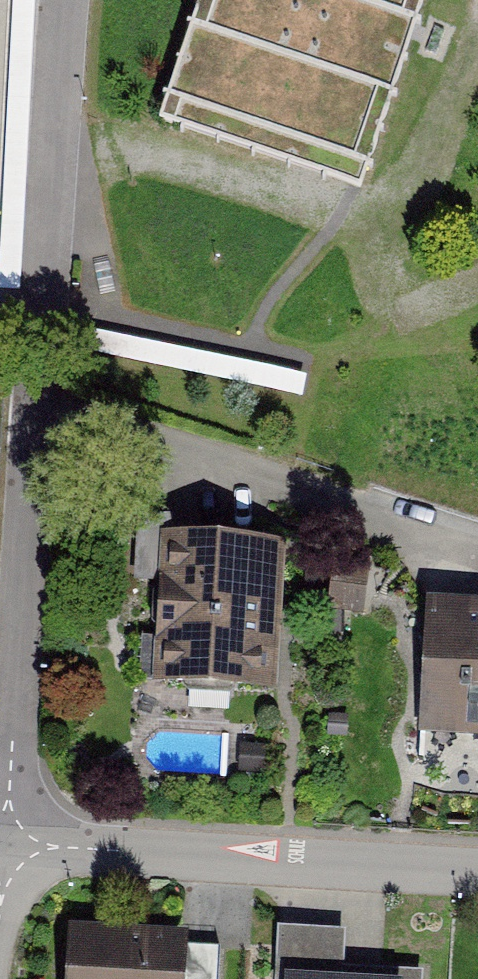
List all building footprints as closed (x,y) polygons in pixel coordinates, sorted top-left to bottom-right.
[(387,0),(220,0),(181,118),(331,168),(387,0)] [(269,549),(148,541),(139,693),(260,700),(269,549)] [(341,564),(340,613),(369,613),(370,565),(341,564)] [(423,623),(422,775),(477,776),(477,623),(423,623)] [(68,936),(67,978),(213,978),(214,939),(68,936)] [(346,945),(283,942),(281,978),(358,978),(345,978),(346,945)]
